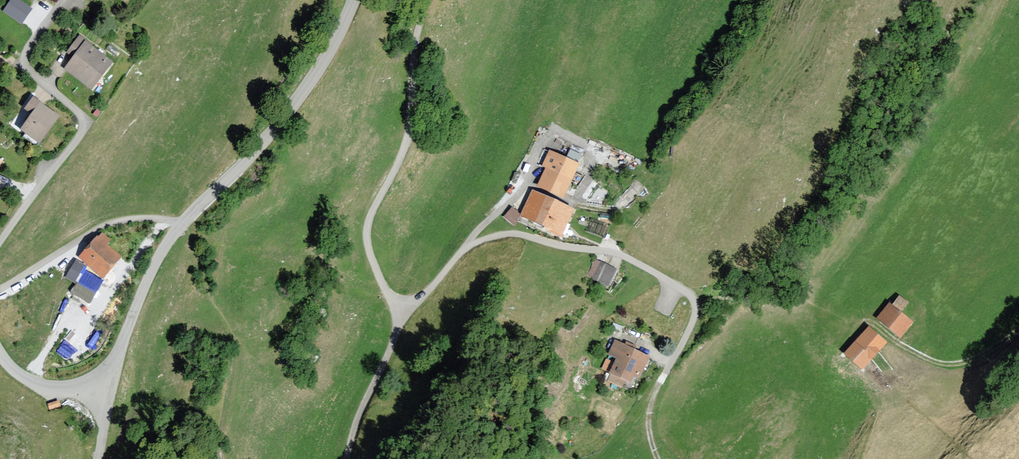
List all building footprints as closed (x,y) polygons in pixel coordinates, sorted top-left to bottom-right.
[(16,0),(12,0),(4,11),(21,23),(30,10),(16,0)] [(80,40),(60,69),(91,92),(112,63),(80,40)] [(57,117),(29,99),(9,131),(37,148),(57,117)] [(548,127),(536,123),(531,140),(543,144),(548,127)] [(579,166),(550,154),(536,191),(564,202),(579,166)] [(573,213),(528,194),(516,222),(561,241),(573,213)] [(518,214),(506,207),(499,219),(511,226),(518,214)] [(98,234),(76,259),(101,281),(119,261),(103,248),(108,242),(98,234)] [(617,272),(596,263),(588,281),(608,291),(617,272)] [(73,264),(63,278),(73,285),(83,270),(73,264)] [(889,306),(876,322),(900,341),(913,326),(889,306)] [(866,331),(841,357),(859,374),(884,349),(866,331)] [(648,358),(613,344),(600,377),(635,391),(648,358)]
